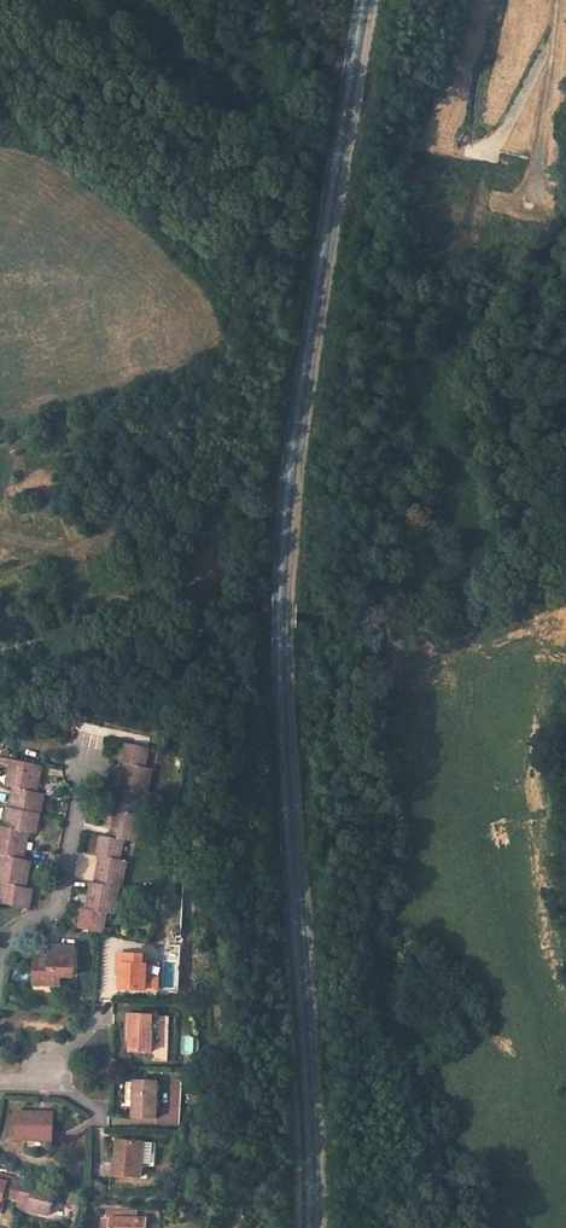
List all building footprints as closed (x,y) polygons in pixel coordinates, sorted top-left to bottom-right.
[(145,768),(149,748),(128,744),(124,764),(127,765),(126,768),(129,768),(128,773),(125,772),(121,792),(119,792),(115,811),(118,811),(117,814),(119,815),(118,820),(116,819),(113,838),(102,836),(98,855),(101,855),(101,859),(103,859),(102,864),(100,864),(96,881),(95,881),(91,900),(93,901),(92,905),(90,905),(89,908),(86,907),(82,928),(99,932),(104,933),(108,912),(113,912),(115,902),(112,901),(113,894),(116,895),(118,886),(120,887),(122,877),(119,877),(120,870),(123,871),(125,860),(120,859),(124,840),(137,842),(138,833),(135,833),(136,825),(140,826),(142,816),(137,815),(140,796),(145,797),(147,787),(143,786),(145,779),(149,780),(151,769),(145,768)] [(40,766),(13,761),(9,779),(20,781),(18,789),(14,788),(6,828),(10,829),(8,837),(0,835),(0,855),(4,855),(0,874),(10,876),(9,884),(4,883),(0,903),(29,909),(33,888),(26,887),(27,883),(23,882),(24,878),(27,879),(31,861),(22,859),(26,841),(22,840),(23,836),(26,837),(27,833),(35,834),(42,794),(35,793),(36,788),(33,788),(34,783),(37,783),(40,766)] [(20,781),(9,779),(8,787),(14,788),(18,789),(20,781)] [(8,837),(10,829),(6,828),(0,827),(0,835),(8,837)] [(4,883),(9,884),(10,876),(0,874),(0,875),(0,882),(4,883)] [(74,975),(75,948),(52,946),(52,955),(36,955),(36,984),(61,985),(61,975),(74,975)] [(144,966),(144,956),(119,954),(118,964),(122,964),(121,989),(147,991),(149,966),(144,966)] [(157,1027),(157,1015),(128,1014),(127,1037),(131,1037),(131,1051),(153,1051),(154,1027),(157,1027)] [(157,1118),(158,1081),(134,1081),(133,1118),(157,1118)] [(53,1141),(54,1114),(18,1113),(17,1140),(53,1141)] [(148,1141),(148,1164),(157,1164),(157,1141),(148,1141)] [(143,1177),(145,1143),(121,1142),(120,1161),(114,1161),(113,1175),(143,1177)] [(1,1194),(17,1197),(20,1182),(3,1179),(3,1181),(0,1181),(0,1200),(1,1194)] [(50,1212),(55,1189),(22,1181),(18,1197),(30,1199),(29,1207),(50,1212)] [(17,1204),(29,1207),(30,1199),(18,1197),(17,1204)] [(137,1211),(107,1211),(107,1218),(101,1218),(101,1227),(147,1227),(147,1219),(137,1219),(137,1211)]
